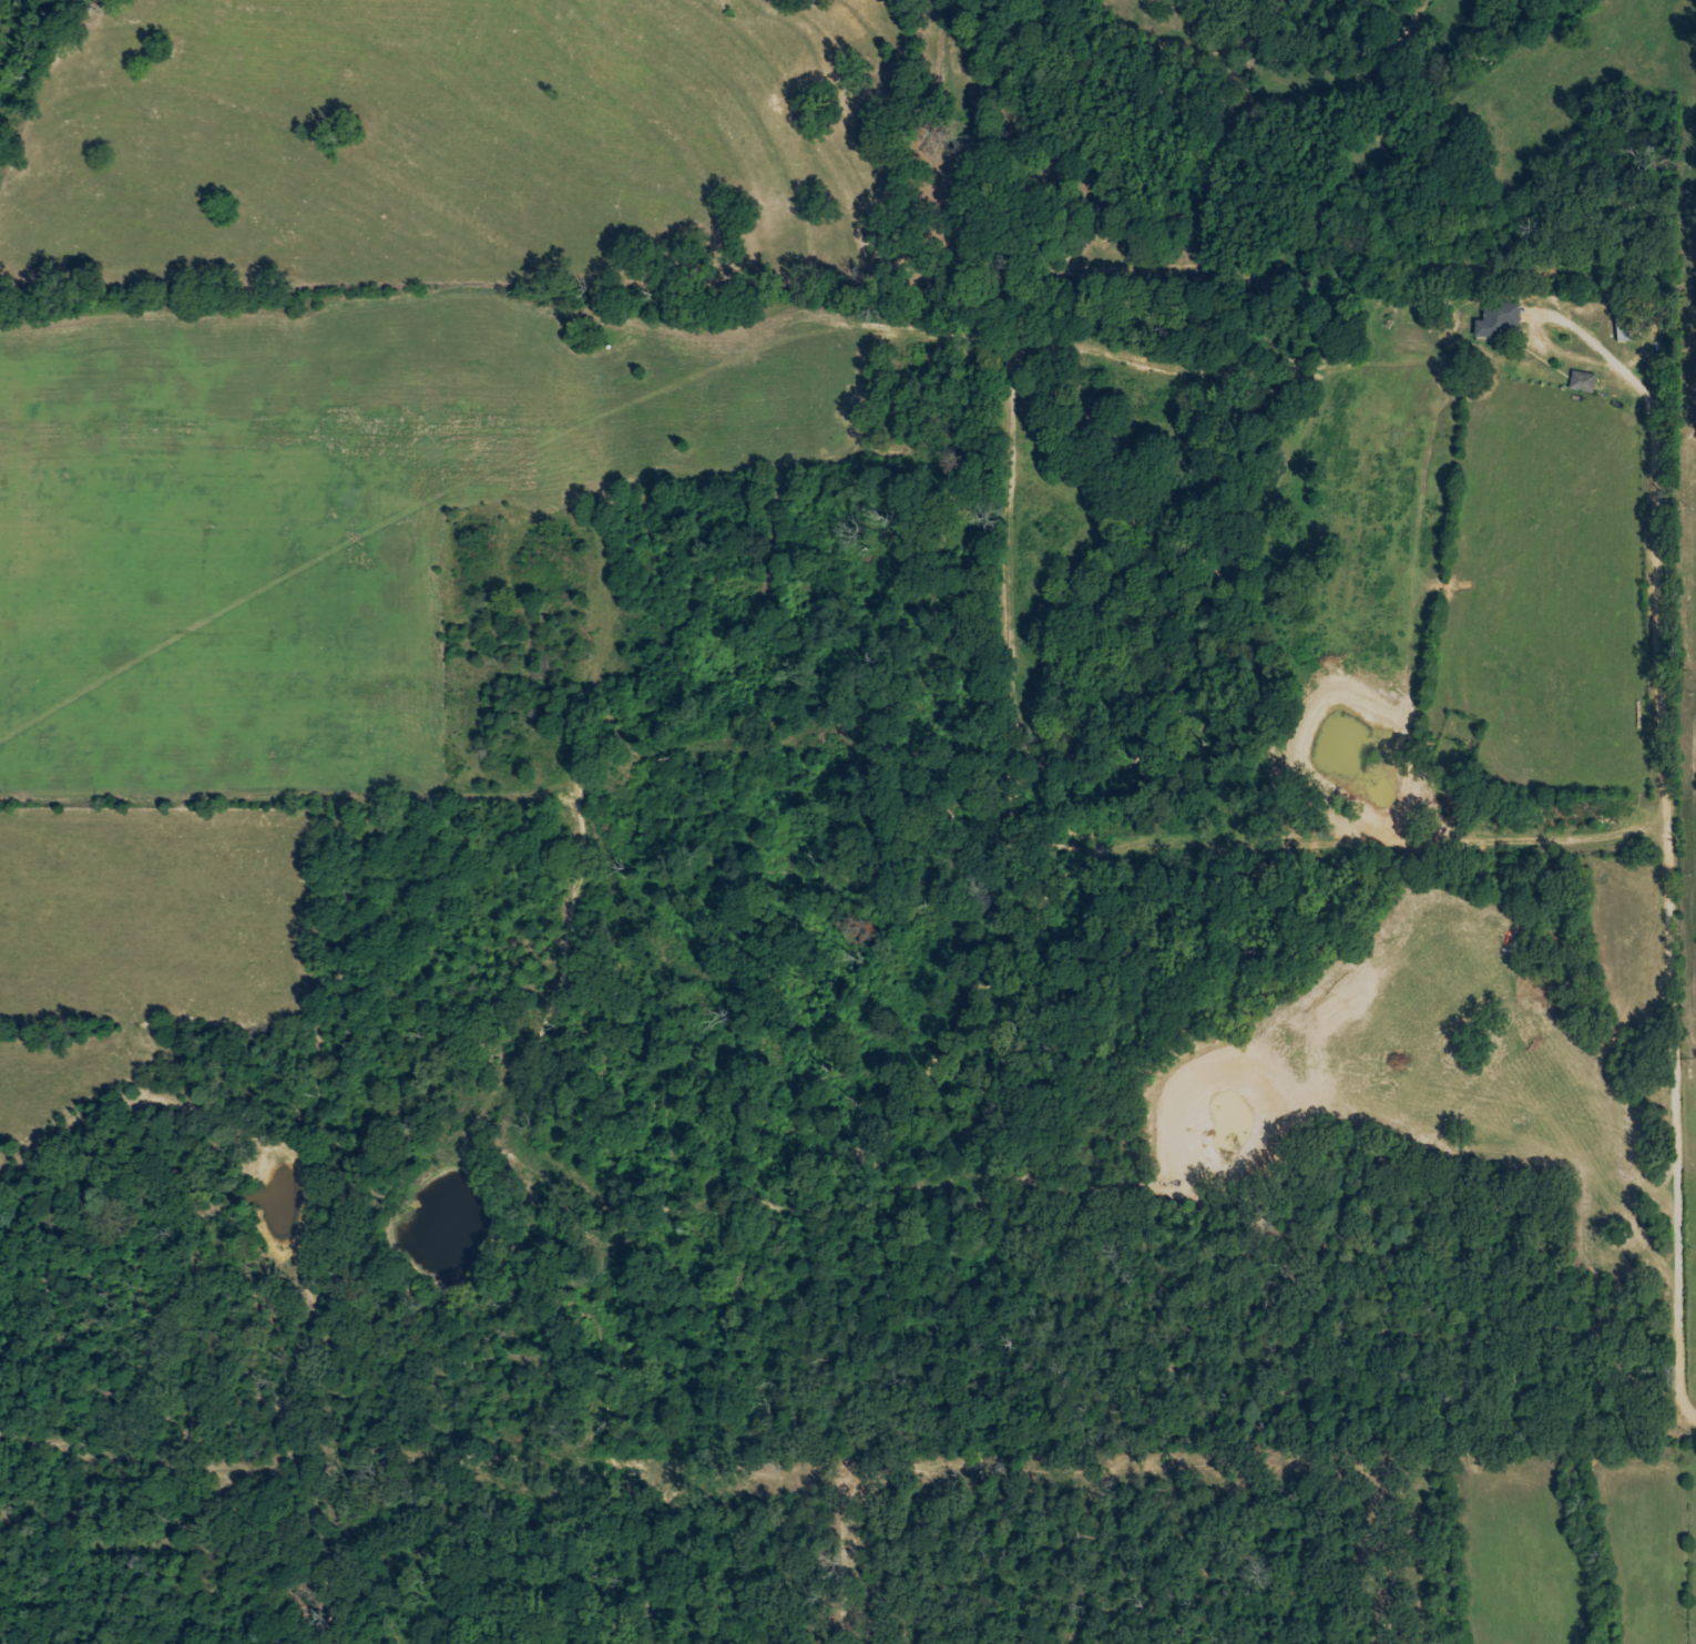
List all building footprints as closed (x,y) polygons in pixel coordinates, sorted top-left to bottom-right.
[(1480,332),(1499,335),(1501,318),(1519,320),(1520,308),(1501,305),(1500,314),(1483,311),(1480,332)] [(1570,390),(1594,393),(1596,375),(1572,372),(1570,390)]
